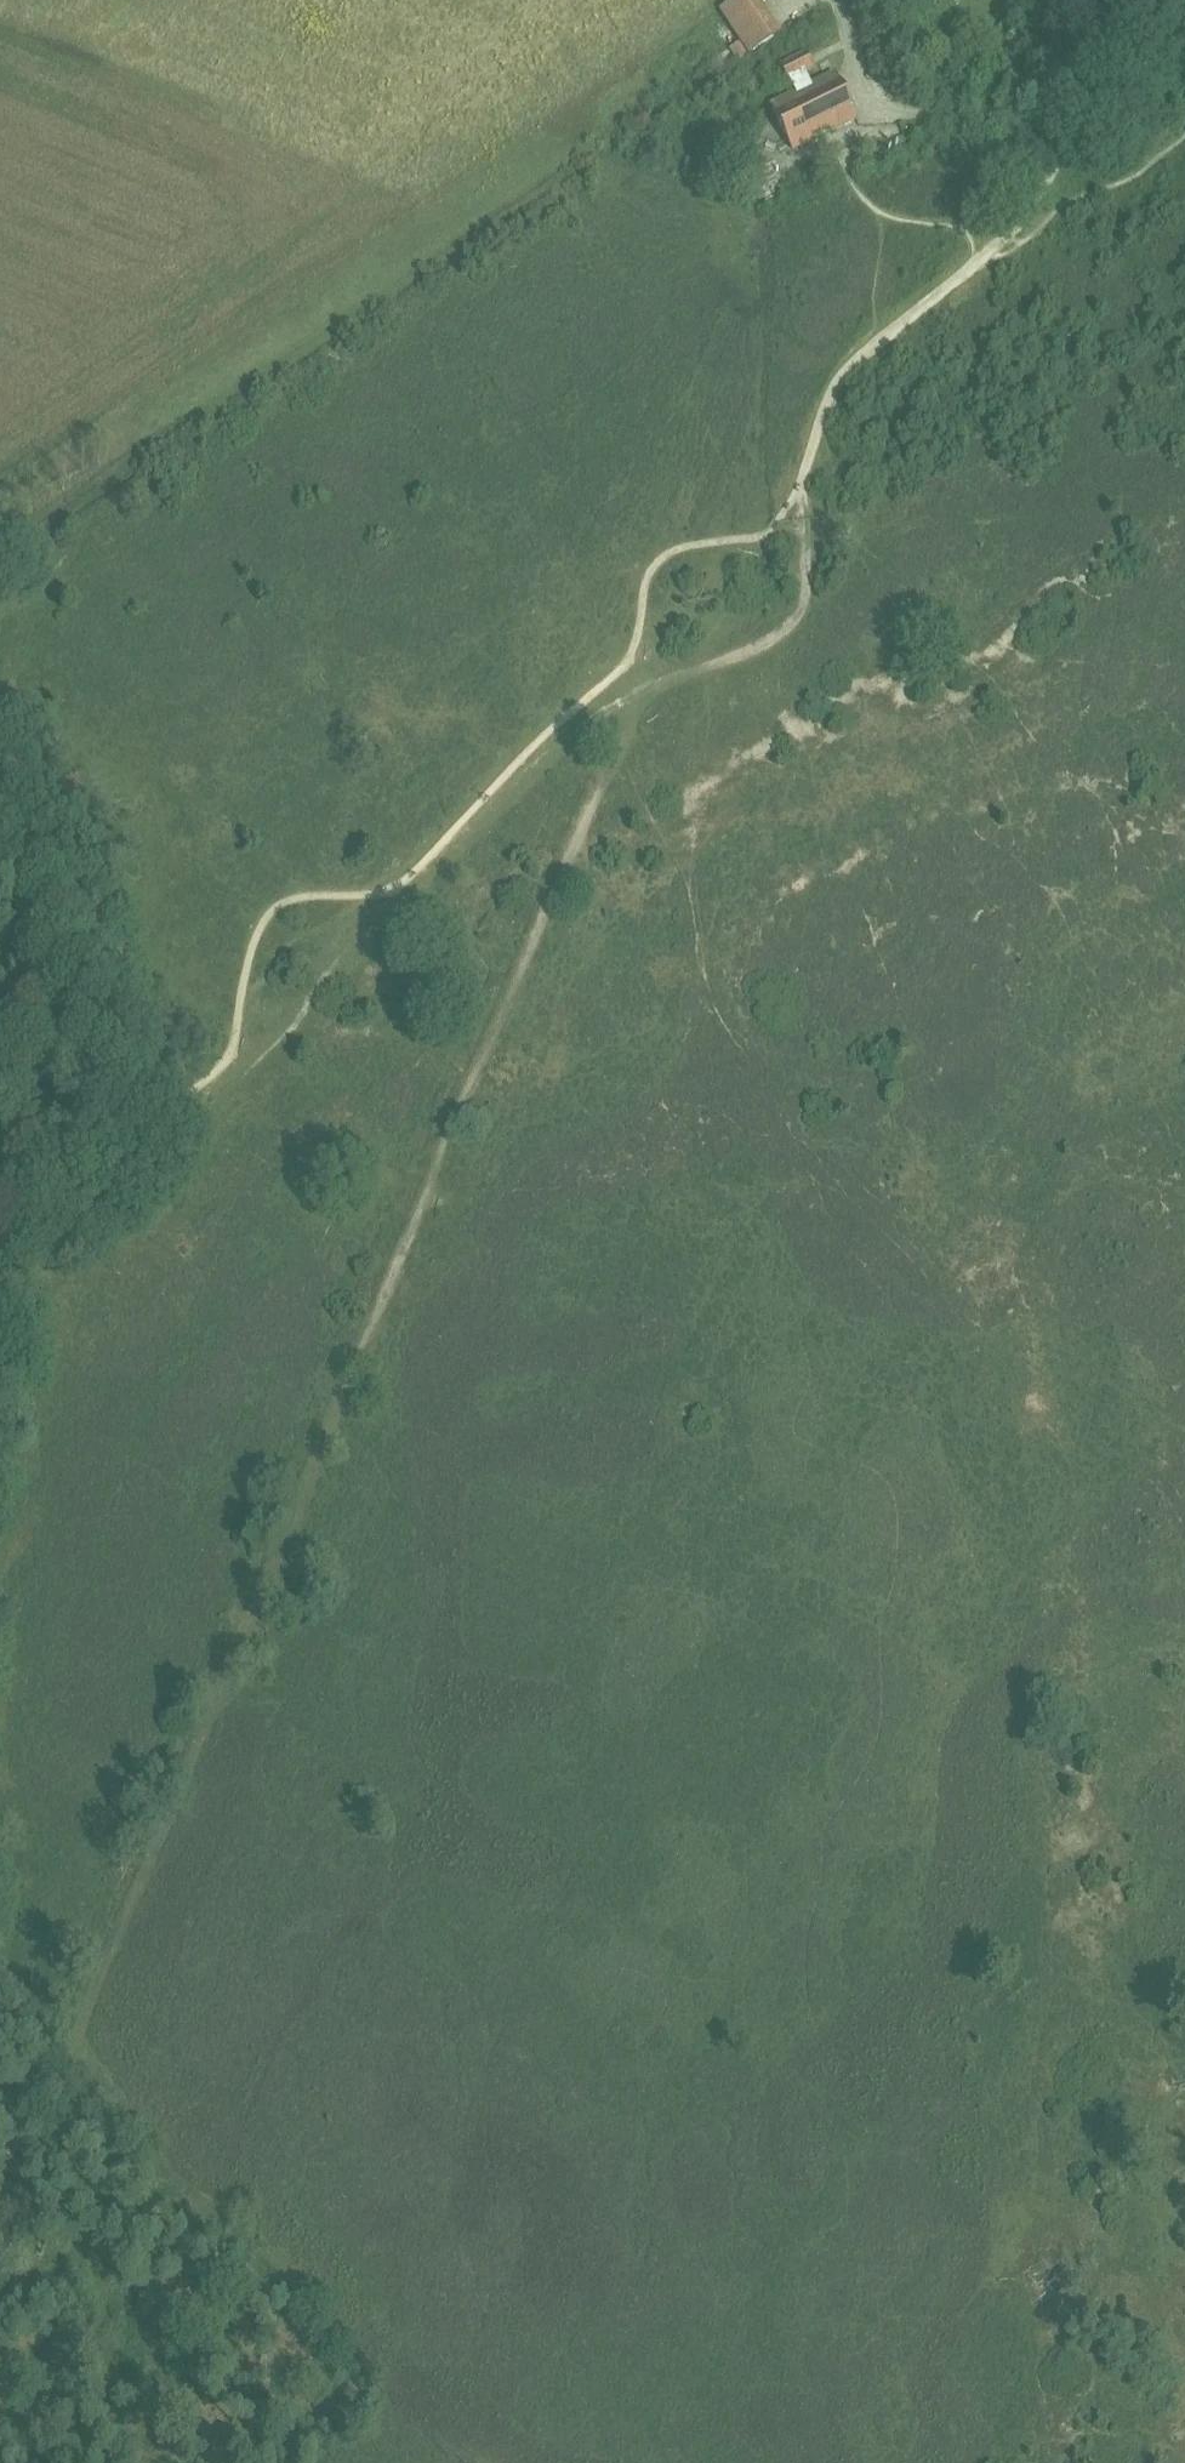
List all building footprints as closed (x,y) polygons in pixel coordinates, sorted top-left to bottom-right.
[(751,52),(775,37),(750,0),(736,0),(722,9),(751,52)] [(806,70),(802,61),(783,70),(787,80),(806,70)] [(856,118),(834,73),(771,105),(793,149),(856,118)] [(890,301),(907,315),(917,304),(900,289),(890,301)]
